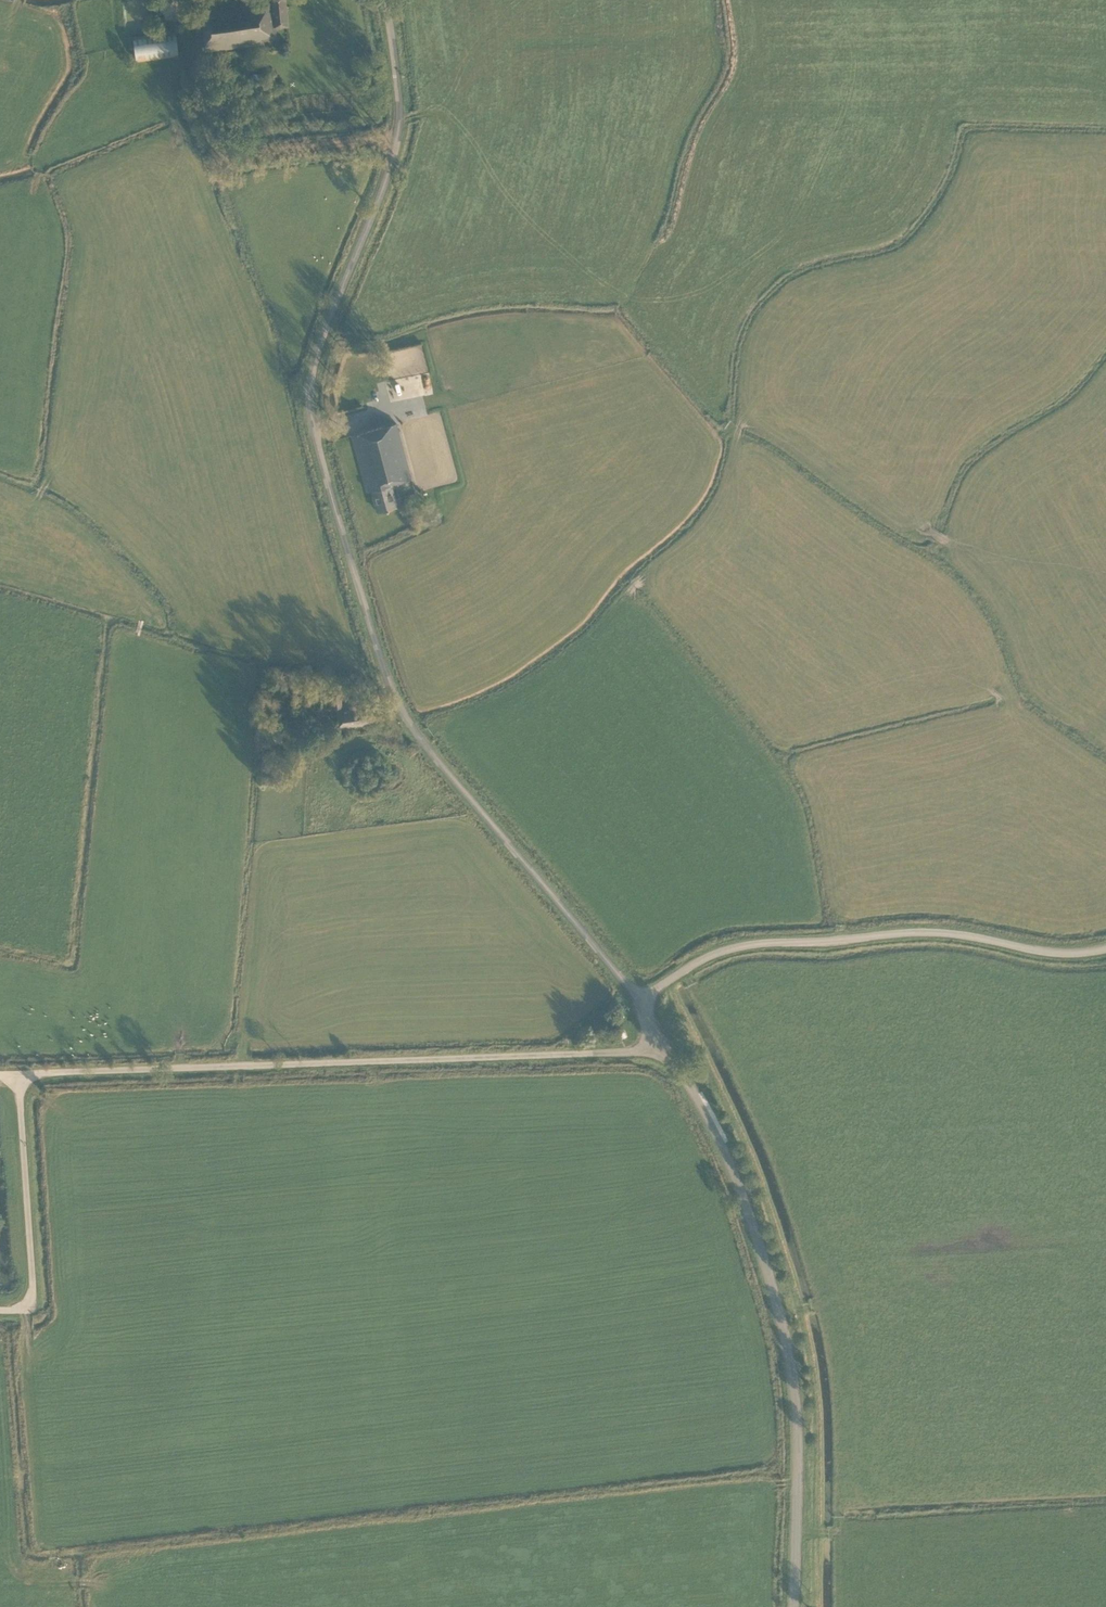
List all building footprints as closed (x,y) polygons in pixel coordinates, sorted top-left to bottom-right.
[(288,24),(285,0),(224,0),(200,3),(204,51),(263,42),(263,39),(276,37),(275,25),(288,24)] [(179,54),(176,30),(133,36),(136,59),(179,54)] [(215,89),(213,76),(204,78),(206,91),(215,89)] [(353,434),(355,441),(368,490),(372,489),(377,511),(396,506),(394,498),(399,497),(395,483),(411,479),(396,423),(353,434)] [(342,706),(341,693),(328,695),(329,708),(342,706)] [(266,743),(282,741),(281,727),(265,729),(266,743)]
